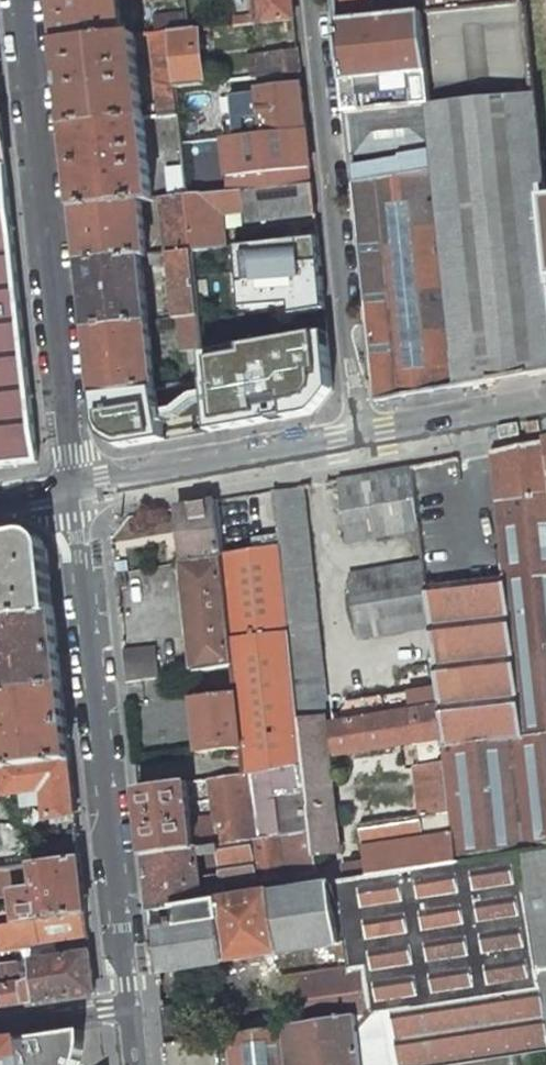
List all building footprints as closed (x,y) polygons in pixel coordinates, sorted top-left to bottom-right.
[(59,44),(124,37),(121,4),(126,4),(126,0),(54,0),(59,44)] [(294,18),(293,0),(256,0),(258,16),(251,16),(251,24),(294,18)] [(339,23),(424,15),(524,5),(524,0),(337,0),(339,23)] [(424,15),(438,149),(462,369),(478,368),(480,385),(545,371),(545,201),(524,5),(424,15)] [(424,15),(339,23),(353,158),(400,153),(400,157),(438,149),(424,15)] [(251,24),(253,42),(296,35),(294,18),(251,24)] [(198,29),(169,32),(175,87),(203,84),(198,29)] [(169,32),(151,34),(160,116),(178,115),(175,87),(169,32)] [(124,37),(59,44),(68,125),(144,118),(139,73),(145,72),(144,64),(138,65),(135,35),(124,37)] [(298,49),(250,55),(252,79),(301,74),(298,49)] [(302,85),(258,90),(263,133),(306,128),(302,85)] [(39,463),(0,106),(0,467),(39,463)] [(144,118),(68,125),(76,208),(142,201),(153,200),(144,118)] [(226,136),(229,161),(255,159),(309,152),(306,128),(263,133),(226,136)] [(353,166),(378,404),(464,388),(462,369),(438,149),(400,157),(400,158),(353,166)] [(313,184),(310,165),(295,166),(286,173),(287,186),(313,184)] [(219,175),(185,181),(187,197),(220,193),(219,175)] [(187,197),(193,251),(227,248),(223,213),(245,210),(247,223),(315,215),(313,184),(287,186),(220,193),(187,197)] [(142,201),(76,208),(83,262),(142,256),(146,256),(148,255),(142,201)] [(193,251),(200,315),(230,312),(228,283),(255,280),(251,245),(227,248),(193,251)] [(148,255),(146,256),(147,265),(175,262),(181,318),(200,316),(200,315),(193,251),(167,253),(148,255)] [(142,256),(83,262),(90,328),(149,321),(142,256)] [(322,278),(294,280),(297,305),(325,303),(322,278)] [(208,380),(214,432),(316,414),(334,392),(325,303),(297,305),(230,312),(200,315),(200,316),(204,362),(205,369),(206,380),(208,380)] [(181,318),(179,318),(183,351),(184,351),(185,364),(204,362),(200,316),(181,318)] [(149,321),(90,328),(96,396),(155,389),(157,389),(150,330),(162,329),(161,320),(149,321)] [(478,368),(462,369),(464,388),(480,385),(478,368)] [(205,369),(194,370),(194,382),(206,380),(205,369)] [(157,389),(155,389),(160,442),(214,432),(208,380),(206,380),(194,382),(168,385),(168,388),(157,389)] [(492,451),(506,575),(426,584),(430,625),(437,686),(443,738),(446,760),(457,862),(545,848),(545,441),(492,451)] [(412,466),(341,479),(349,542),(420,529),(412,466)] [(304,486),(275,491),(280,534),(281,545),(298,703),(327,699),(304,486)] [(217,501),(178,508),(184,563),(221,556),(223,556),(222,554),(217,501)] [(0,537),(0,619),(54,613),(47,550),(25,533),(0,537)] [(280,534),(254,539),(255,549),(281,545),(280,534)] [(255,549),(222,554),(223,556),(221,556),(232,666),(234,666),(236,693),(238,693),(244,749),(242,749),(244,774),(305,765),(300,719),(298,703),(281,545),(255,549)] [(221,556),(184,563),(196,672),(232,666),(221,556)] [(423,563),(352,575),(360,637),(430,625),(426,584),(423,563)] [(126,572),(115,574),(117,585),(127,584),(126,572)] [(62,687),(54,613),(0,619),(0,693),(62,687)] [(156,647),(124,650),(127,683),(159,678),(156,647)] [(437,686),(347,700),(350,719),(332,722),(336,750),(337,755),(417,742),(443,738),(437,686)] [(69,759),(62,687),(0,693),(0,734),(4,767),(69,759)] [(236,693),(193,698),(199,754),(242,749),(244,749),(238,693),(236,693)] [(327,699),(298,703),(300,719),(326,717),(324,703),(327,699)] [(326,717),(300,719),(305,765),(312,830),(315,854),(341,852),(329,751),(326,723),(326,717)] [(332,722),(326,723),(329,751),(336,750),(332,722)] [(421,765),(446,760),(443,738),(417,742),(421,765)] [(4,783),(6,796),(44,791),(47,819),(75,814),(69,759),(4,767),(0,768),(0,784),(4,783)] [(421,765),(415,765),(420,816),(360,825),(365,862),(367,878),(457,864),(457,862),(446,760),(421,765)] [(220,784),(207,780),(217,844),(312,830),(305,765),(244,774),(220,784)] [(187,783),(138,790),(146,855),(197,847),(187,783)] [(217,844),(199,847),(204,891),(318,871),(315,854),(312,830),(217,844)] [(12,847),(15,866),(38,863),(35,844),(12,847)] [(197,847),(146,855),(152,911),(205,903),(204,891),(199,847),(197,847)] [(166,1045),(168,1064),(430,1064),(505,1053),(518,1051),(545,1047),(545,850),(457,864),(367,878),(350,880),(333,883),(342,944),(347,944),(350,968),(346,969),(353,1015),(290,1025),(200,1039),(166,1045)] [(86,913),(80,858),(0,870),(0,927),(86,913)] [(350,880),(367,878),(365,862),(348,864),(350,880)] [(205,903),(152,911),(159,972),(342,944),(333,883),(205,903)] [(0,927),(0,951),(88,938),(86,913),(0,927)] [(94,994),(90,951),(30,961),(32,981),(35,1003),(94,994)] [(0,965),(0,994),(2,1008),(21,1005),(18,983),(16,963),(0,965)] [(346,969),(283,978),(290,1025),(353,1015),(346,969)] [(18,983),(21,1005),(35,1003),(32,981),(18,983)] [(200,1039),(196,1003),(162,1008),(166,1045),(200,1039)] [(80,1061),(82,1054),(83,1046),(83,1039),(83,1034),(82,1031),(19,1041),(19,1040),(0,1042),(0,1064),(79,1064),(80,1061)] [(505,1053),(507,1064),(520,1064),(518,1051),(505,1053)]
